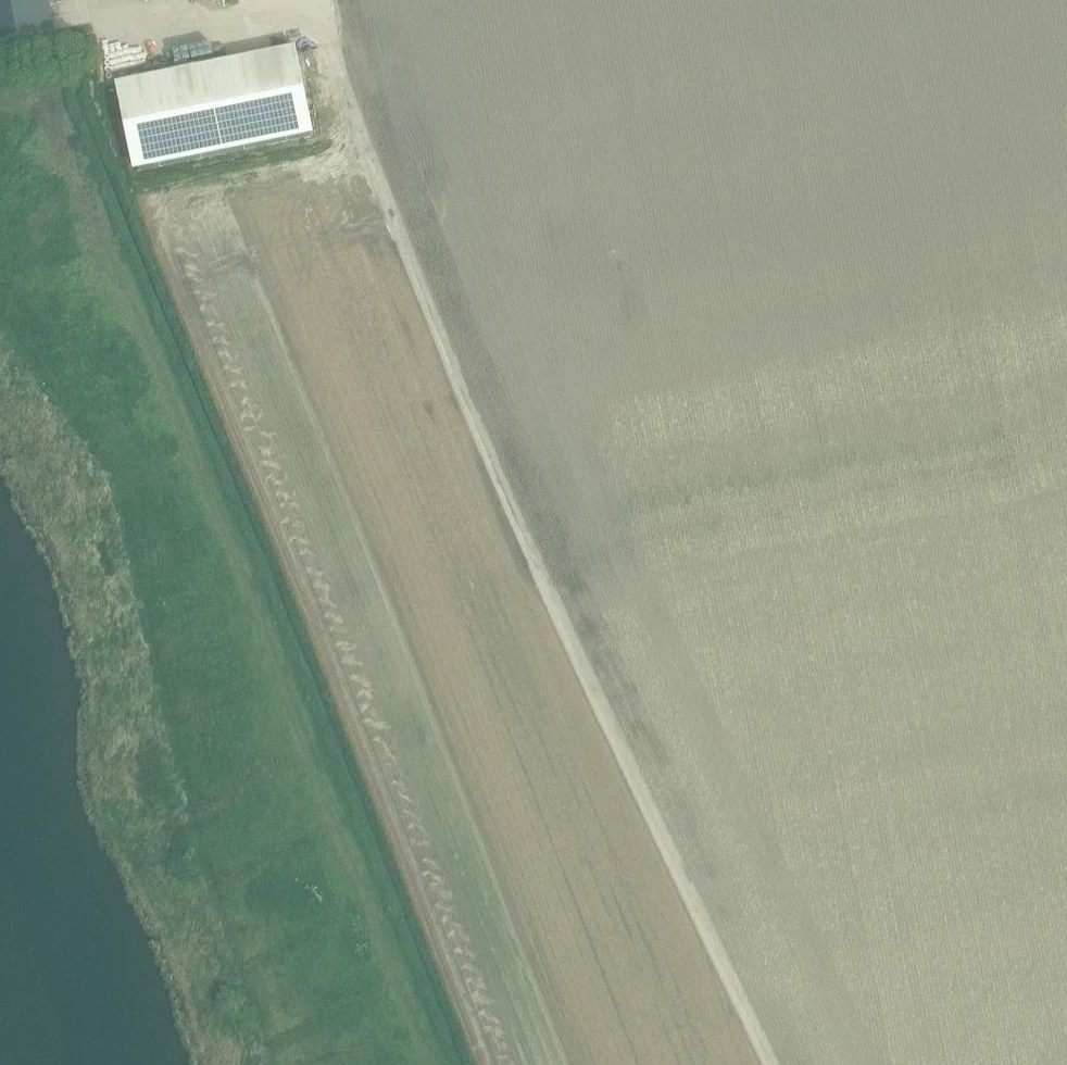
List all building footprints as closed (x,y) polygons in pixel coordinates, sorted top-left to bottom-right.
[(54,31),(48,0),(0,0),(0,42),(54,31)] [(135,172),(314,136),(296,48),(117,84),(135,172)]
